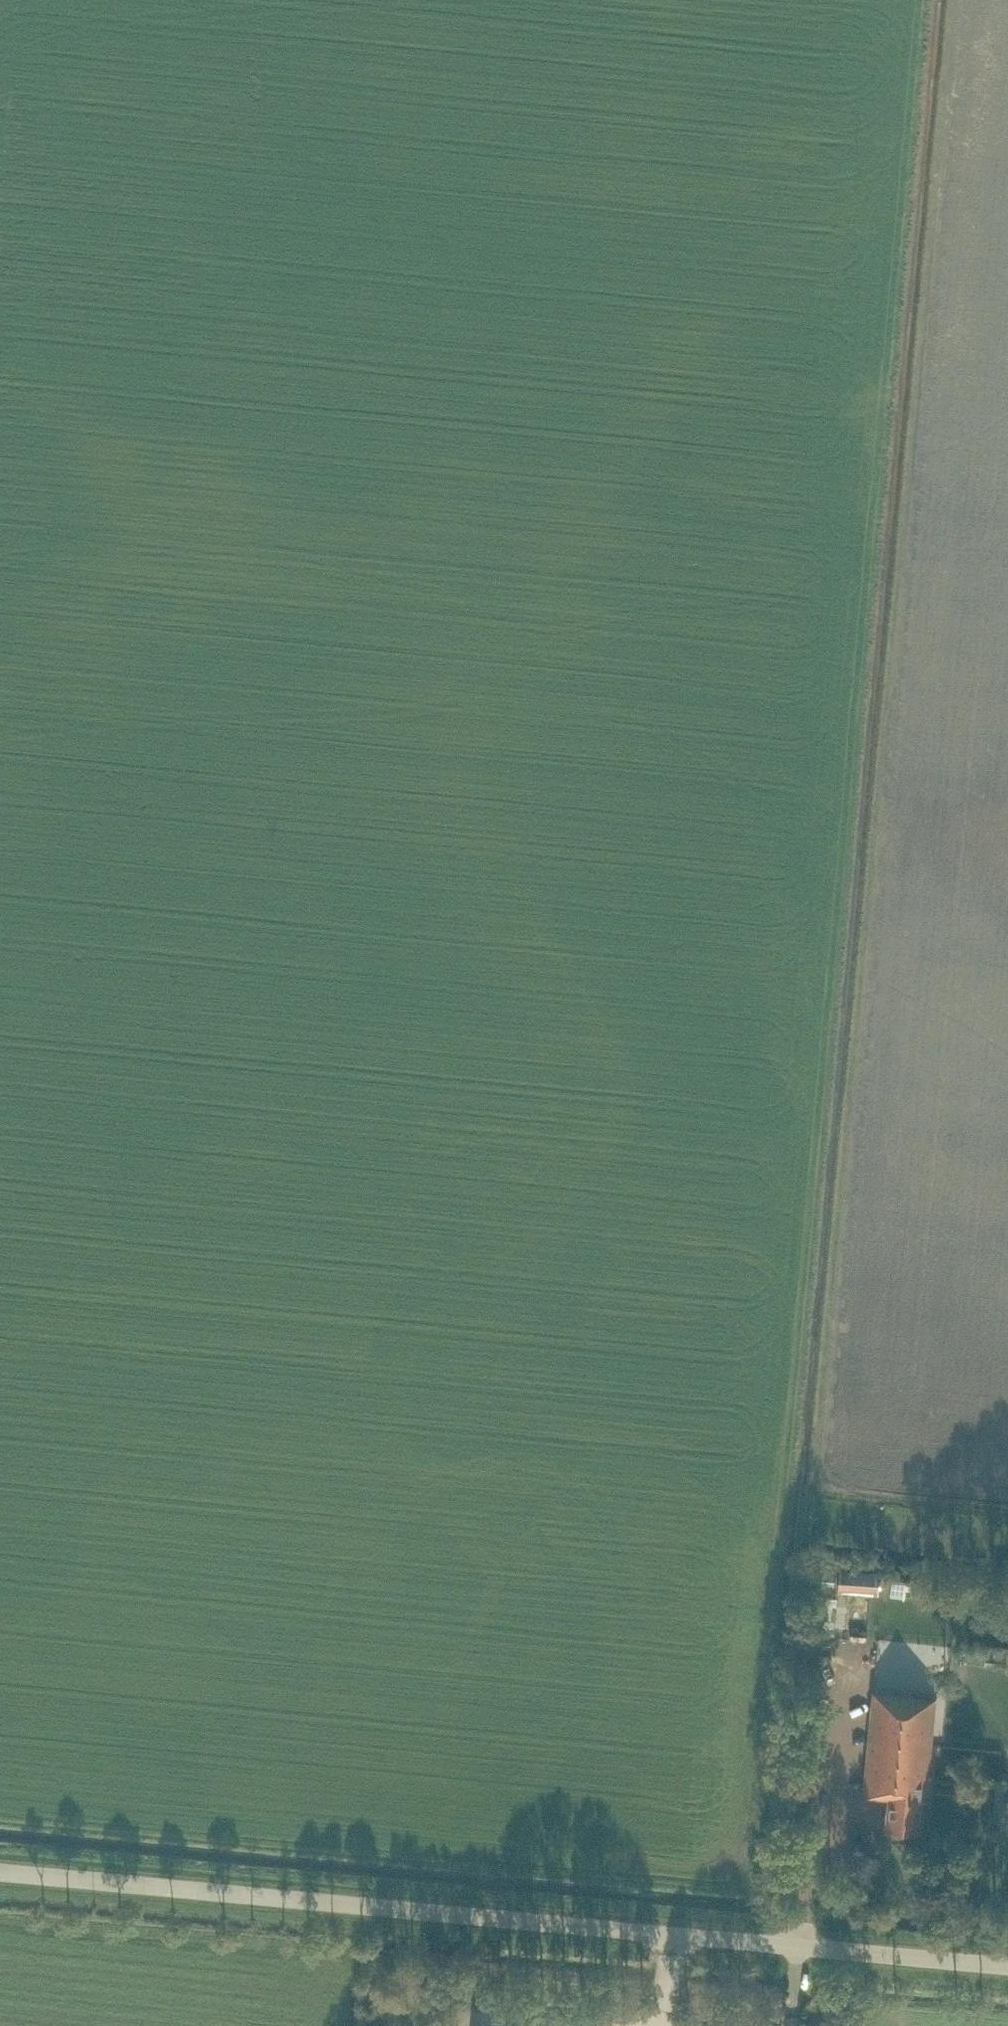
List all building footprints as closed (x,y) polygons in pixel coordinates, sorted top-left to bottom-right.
[(838,1590),(877,1594),(879,1572),(839,1568),(839,1574),(838,1590)] [(926,1801),(935,1697),(874,1692),(864,1795),(889,1798),(886,1828),(921,1832),(922,1800),(926,1801)]
